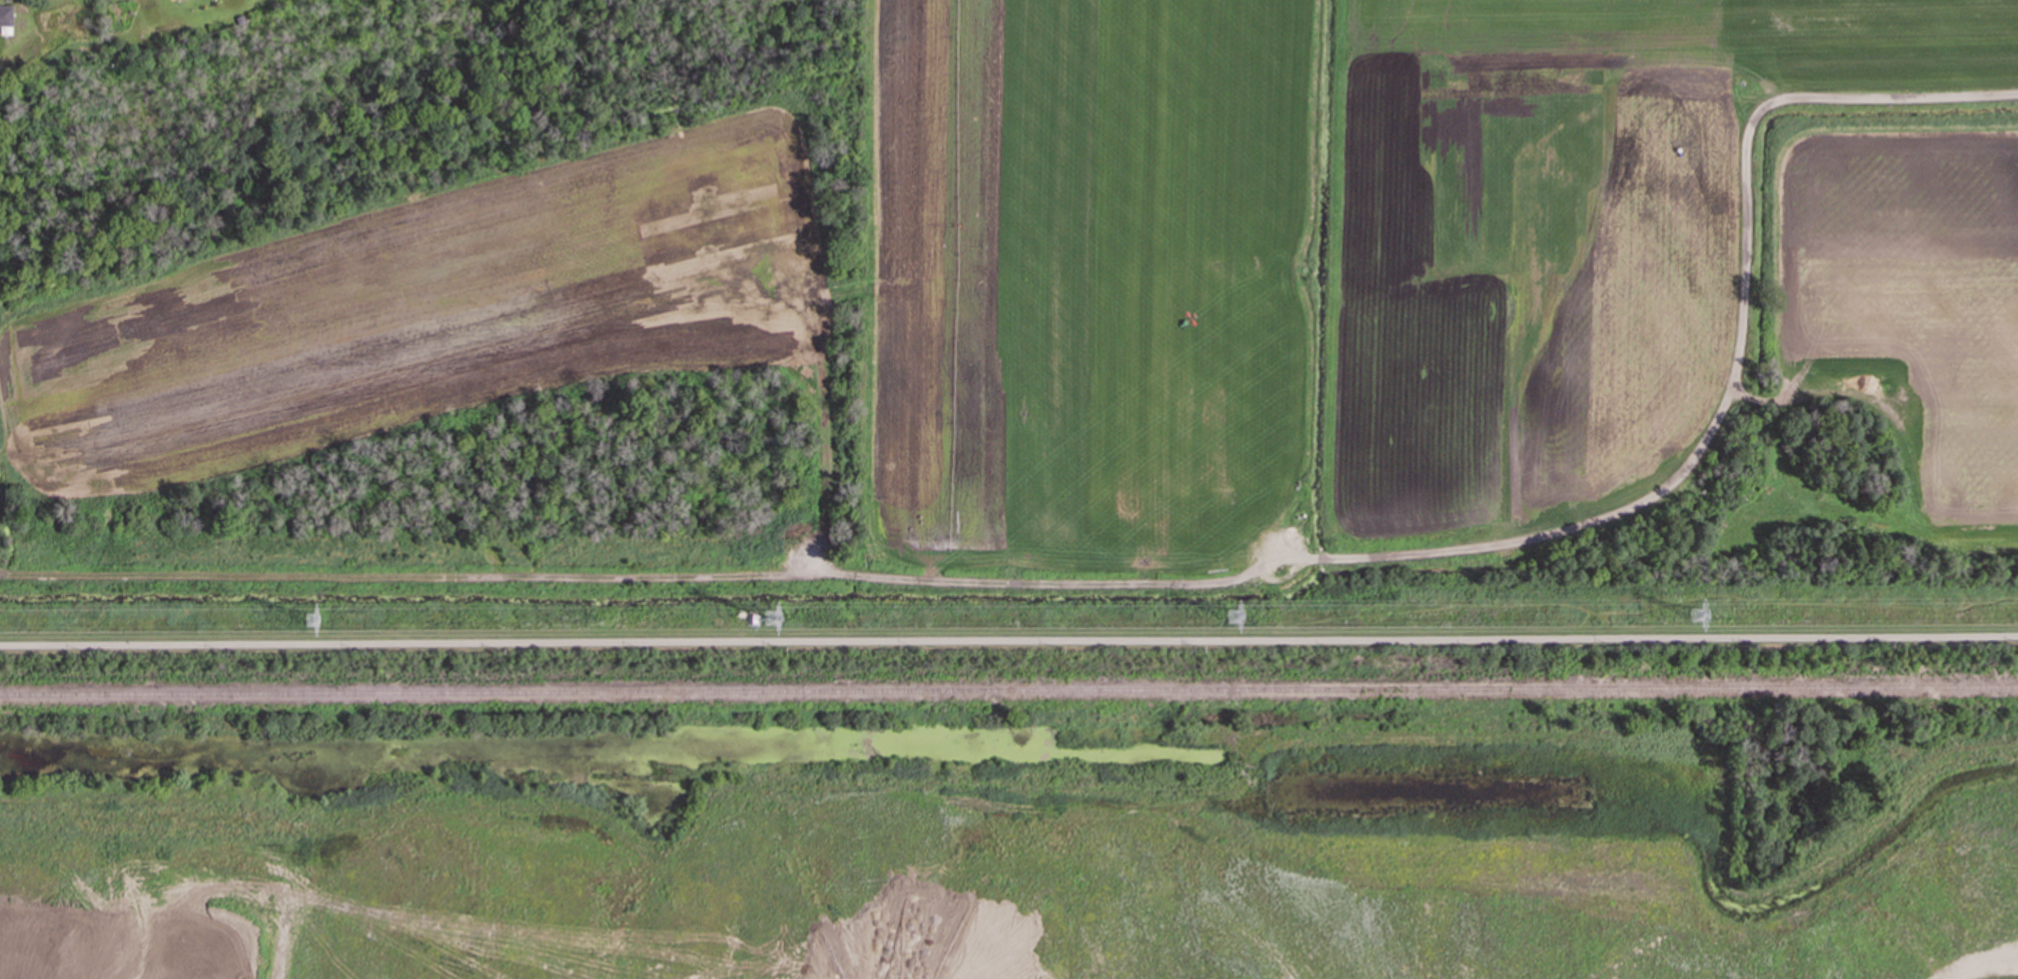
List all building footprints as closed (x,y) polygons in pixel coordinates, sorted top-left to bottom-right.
[(0,5),(0,27),(12,27),(11,5),(0,5)]
